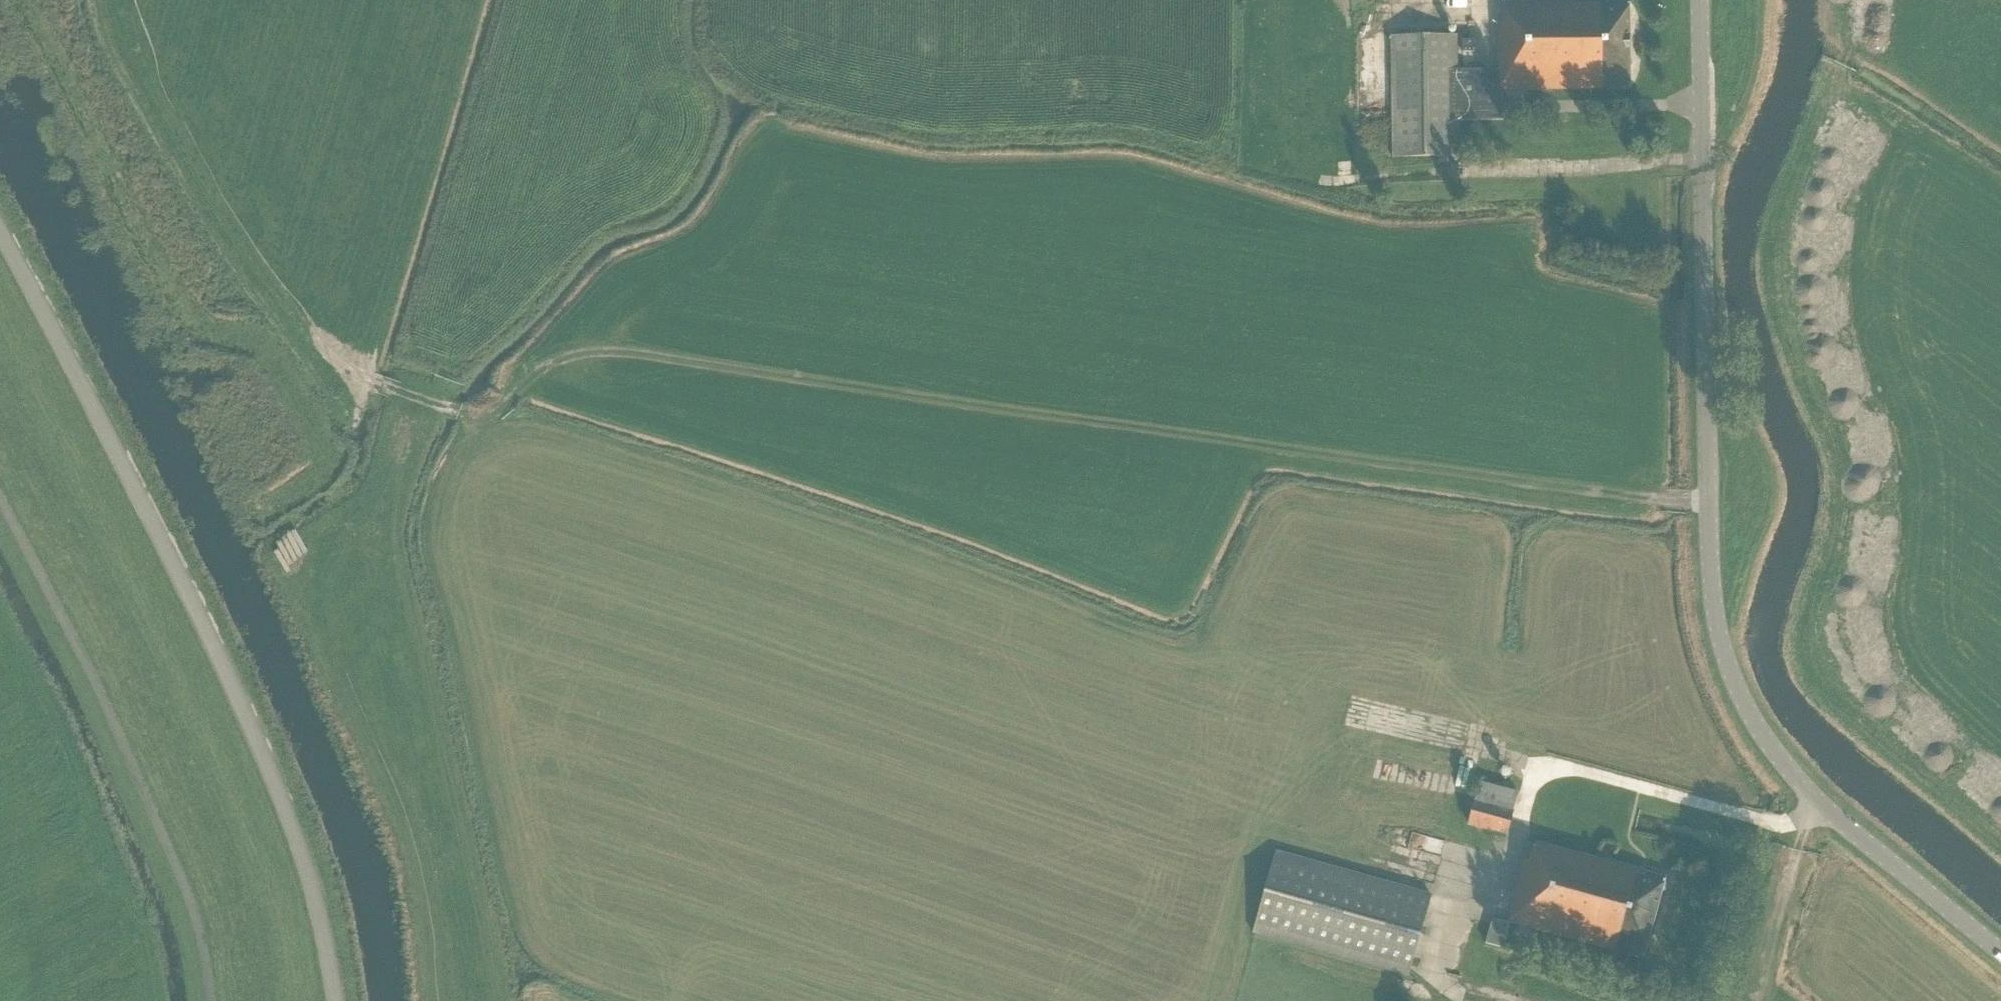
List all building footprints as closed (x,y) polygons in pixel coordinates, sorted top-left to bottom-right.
[(1606,3),(1571,4),(1571,1),(1560,1),(1560,0),(1503,0),(1503,23),(1498,23),(1498,70),(1457,70),(1457,36),(1391,37),(1392,156),(1458,156),(1458,120),(1502,120),(1502,90),(1629,89),(1628,0),(1606,1),(1606,3)] [(1478,783),(1467,824),(1505,834),(1516,793),(1478,783)] [(1610,862),(1535,842),(1530,862),(1525,861),(1508,923),(1492,918),(1485,944),(1503,948),(1510,922),(1643,958),(1665,877),(1644,871),(1643,874),(1609,865),(1610,862)] [(1253,933),(1409,977),(1432,894),(1276,850),(1253,933)]
